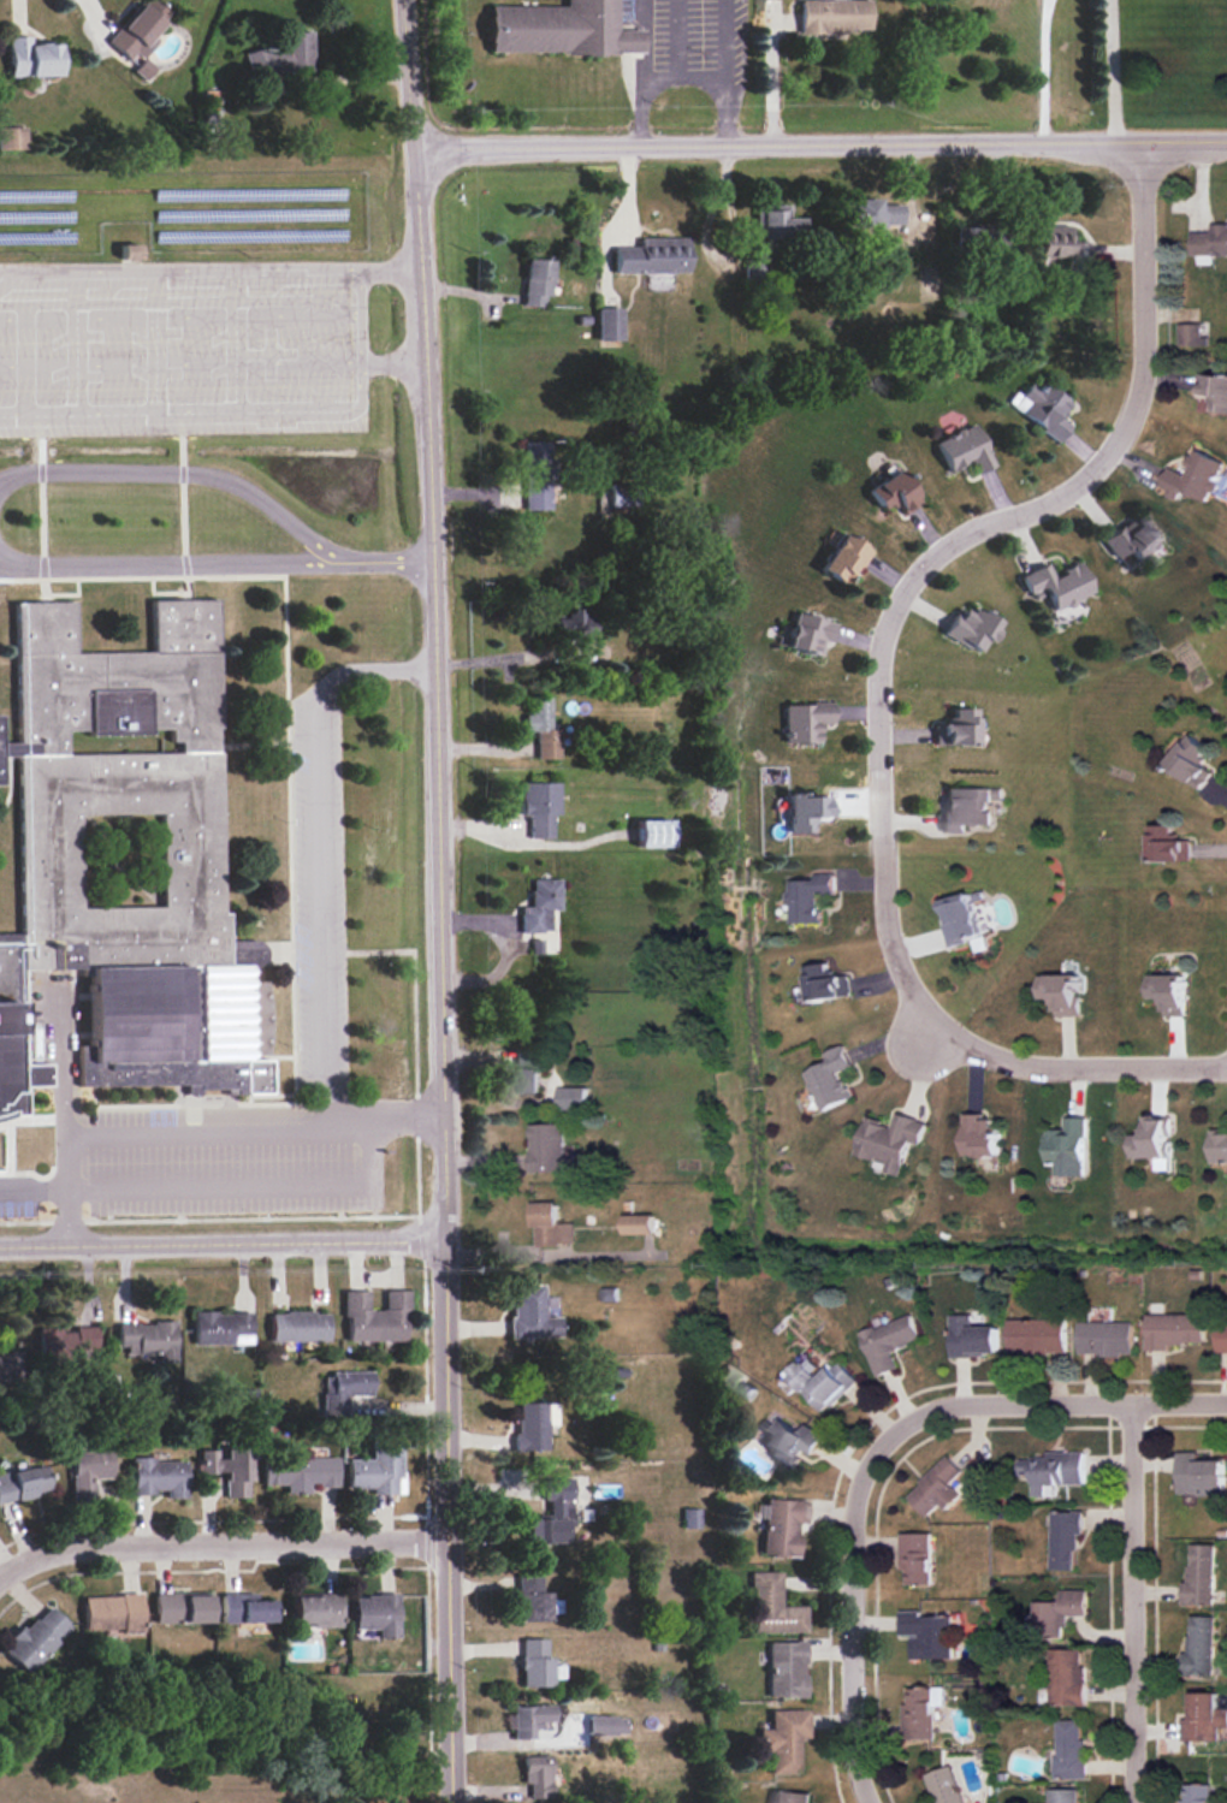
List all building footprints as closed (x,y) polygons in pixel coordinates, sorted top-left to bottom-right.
[(129,58),(134,51),(143,58),(158,39),(153,35),(170,13),(153,0),(142,0),(108,43),(129,58)] [(565,6),(489,6),(489,53),(643,53),(643,30),(617,30),(617,0),(565,0),(565,6)] [(799,0),(800,34),(870,33),(869,0),(807,0),(799,0)] [(311,31),(284,32),(284,44),(247,46),(248,73),(313,70),(311,31)] [(59,43),(31,43),(31,36),(9,36),(10,76),(60,76),(59,43)] [(146,79),(156,67),(144,58),(134,70),(146,79)] [(27,148),(27,126),(0,127),(0,150),(27,148)] [(878,198),(850,198),(850,226),(902,225),(902,204),(878,205),(878,198)] [(789,205),(755,205),(756,238),(803,237),(803,217),(789,218),(789,205)] [(955,225),(954,248),(993,250),(994,226),(955,225)] [(1072,225),(1039,225),(1038,268),(1058,268),(1058,256),(1069,257),(1069,264),(1089,264),(1089,241),(1071,241),(1072,225)] [(1192,256),(1226,255),(1226,225),(1211,225),(1211,232),(1192,232),(1192,256)] [(615,274),(688,273),(688,237),(639,238),(639,247),(615,248),(615,274)] [(525,306),(546,307),(547,296),(552,296),(554,259),(527,258),(525,306)] [(622,307),(598,308),(599,340),(623,340),(622,307)] [(1200,323),(1178,324),(1179,349),(1209,349),(1208,337),(1201,337),(1200,323)] [(1226,412),(1226,375),(1197,374),(1196,394),(1211,395),(1211,412),(1226,412)] [(1070,425),(1060,418),(1072,402),(1043,382),(1038,389),(1027,381),(1010,406),(1059,441),(1070,425)] [(948,471),(972,462),(976,473),(993,466),(976,424),(936,440),(948,471)] [(525,509),(551,510),(553,442),(527,442),(525,509)] [(1225,463),(1194,449),(1183,474),(1168,467),(1158,492),(1178,501),(1183,491),(1207,502),(1225,463)] [(921,504),(897,469),(868,490),(881,509),(892,501),(902,517),(921,504)] [(639,503),(637,491),(623,493),(625,504),(639,503)] [(861,567),(872,550),(843,532),(820,569),(844,585),(857,565),(861,567)] [(238,600),(152,598),(151,653),(74,652),(75,602),(17,601),(15,742),(1,742),(1,715),(0,715),(0,786),(1,786),(1,756),(21,756),(18,934),(0,934),(0,1113),(49,1098),(50,1064),(23,1063),(25,970),(86,970),(84,1087),(231,1089),(238,600)] [(983,653),(998,621),(961,604),(946,635),(983,653)] [(598,608),(553,609),(554,638),(598,636),(598,608)] [(837,623),(796,612),(787,647),(820,656),(824,640),(832,642),(837,623)] [(551,696),(532,697),(532,714),(526,714),(527,731),(538,731),(539,758),(562,757),(561,729),(552,729),(551,696)] [(785,703),(786,742),(820,742),(820,723),(833,723),(833,703),(785,703)] [(935,745),(977,744),(976,708),(951,708),(951,723),(935,724),(935,745)] [(1202,764),(1211,753),(1191,734),(1166,761),(1198,790),(1213,773),(1202,764)] [(554,815),(561,814),(560,781),(523,782),(524,815),(531,815),(531,838),(554,837),(554,815)] [(999,788),(946,788),(945,832),(965,833),(965,825),(987,825),(987,799),(999,799),(999,788)] [(814,832),(813,817),(830,817),(830,795),(788,796),(789,833),(814,832)] [(639,820),(639,847),(674,847),(673,819),(639,820)] [(1174,825),(1149,826),(1150,861),(1190,861),(1190,841),(1175,841),(1174,825)] [(820,922),(820,893),(835,893),(834,873),(814,874),(814,880),(787,880),(788,923),(820,922)] [(561,878),(532,879),(533,906),(522,907),(522,932),(552,931),(551,909),(561,909),(561,878)] [(847,974),(828,975),(827,963),(804,966),(808,1001),(849,997),(847,974)] [(1039,975),(1040,999),(1052,998),(1053,1017),(1077,1016),(1076,974),(1039,975)] [(1185,974),(1148,975),(1148,1000),(1164,1000),(1164,1016),(1185,1016),(1185,974)] [(803,1072),(819,1111),(850,1099),(839,1071),(850,1066),(842,1045),(823,1053),(827,1062),(803,1072)] [(516,1094),(537,1093),(536,1050),(515,1050),(516,1094)] [(557,1109),(586,1108),(586,1086),(556,1087),(557,1109)] [(865,1117),(854,1154),(885,1163),(883,1171),(899,1175),(909,1142),(920,1145),(926,1122),(894,1113),(891,1125),(865,1117)] [(962,1156),(998,1157),(998,1127),(990,1127),(990,1119),(980,1119),(980,1114),(963,1113),(962,1156)] [(1131,1134),(1131,1157),(1169,1158),(1170,1116),(1146,1115),(1146,1134),(1131,1134)] [(1085,1175),(1084,1117),(1064,1118),(1065,1129),(1045,1129),(1046,1165),(1054,1164),(1055,1175),(1085,1175)] [(564,1123),(530,1124),(530,1172),(565,1172),(564,1123)] [(536,1246),(573,1245),(573,1223),(556,1223),(556,1202),(530,1203),(531,1227),(535,1227),(536,1246)] [(623,1234),(653,1234),(653,1215),(623,1215),(623,1234)] [(560,1337),(559,1316),(544,1316),(544,1306),(554,1306),(554,1296),(543,1297),(542,1284),(511,1285),(512,1338),(560,1337)] [(342,1291),(343,1318),(347,1318),(348,1341),(407,1340),(407,1290),(384,1290),(384,1309),(368,1309),(368,1290),(342,1291)] [(251,1311),(193,1313),(194,1345),(252,1343),(251,1311)] [(270,1312),(271,1342),(328,1341),(328,1311),(270,1312)] [(860,1332),(876,1376),(897,1369),(891,1351),(920,1340),(911,1314),(860,1332)] [(949,1315),(950,1356),(998,1355),(997,1326),(971,1326),(971,1314),(949,1315)] [(1203,1343),(1203,1314),(1145,1315),(1145,1350),(1168,1350),(1168,1343),(1203,1343)] [(1066,1318),(1007,1320),(1008,1352),(1066,1350),(1066,1318)] [(1133,1322),(1078,1321),(1078,1354),(1132,1355),(1133,1322)] [(118,1323),(118,1346),(126,1346),(126,1355),(158,1355),(158,1362),(175,1362),(175,1322),(118,1323)] [(1215,1322),(1216,1353),(1226,1353),(1226,1322),(1215,1322)] [(39,1329),(40,1358),(98,1356),(97,1326),(75,1327),(75,1328),(39,1329)] [(21,1384),(21,1351),(0,1351),(0,1383),(21,1384)] [(822,1414),(857,1380),(838,1361),(823,1375),(807,1358),(800,1365),(796,1360),(783,1373),(822,1414)] [(371,1372),(323,1372),(323,1416),(346,1416),(346,1396),(371,1396),(371,1372)] [(556,1402),(515,1403),(516,1450),(547,1450),(547,1425),(556,1425),(556,1402)] [(824,1436),(805,1424),(801,1431),(780,1418),(775,1425),(767,1420),(761,1429),(768,1434),(761,1446),(791,1466),(802,1449),(811,1455),(824,1436)] [(371,1459),(347,1459),(347,1488),(371,1488),(371,1494),(401,1494),(402,1447),(371,1447),(371,1459)] [(72,1500),(95,1500),(94,1478),(111,1478),(111,1451),(72,1452),(72,1500)] [(1177,1451),(1176,1494),(1223,1495),(1224,1461),(1197,1460),(1197,1452),(1177,1451)] [(1045,1484),(1083,1483),(1083,1452),(1044,1452),(1044,1457),(1030,1457),(1030,1496),(1045,1496),(1045,1484)] [(926,1517),(939,1505),(945,1510),(961,1495),(950,1484),(963,1472),(948,1456),(906,1495),(926,1517)] [(167,1498),(187,1497),(186,1460),(153,1461),(153,1457),(131,1457),(132,1494),(155,1494),(155,1490),(167,1489),(167,1498)] [(309,1494),(309,1485),(338,1486),(338,1458),(263,1457),(263,1485),(287,1485),(287,1494),(309,1494)] [(51,1492),(45,1463),(0,1473),(0,1502),(51,1492)] [(571,1478),(544,1478),(545,1501),(548,1500),(549,1518),(527,1519),(528,1543),(566,1542),(566,1525),(573,1524),(571,1478)] [(798,1556),(799,1524),(806,1524),(807,1500),(765,1499),(763,1555),(798,1556)] [(700,1528),(700,1508),(684,1508),(683,1528),(700,1528)] [(1050,1570),(1074,1569),(1074,1534),(1082,1534),(1082,1511),(1049,1512),(1050,1570)] [(931,1533),(900,1533),(900,1569),(906,1570),(906,1585),(931,1585),(931,1533)] [(1214,1544),(1191,1544),(1190,1566),(1186,1566),(1186,1581),(1181,1581),(1181,1604),(1213,1605),(1214,1544)] [(806,1606),(782,1606),(781,1571),(752,1572),(753,1632),(807,1631),(806,1606)] [(551,1592),(541,1592),(541,1573),(520,1573),(519,1621),(550,1621),(551,1592)] [(1059,1602),(1033,1602),(1033,1626),(1067,1626),(1066,1616),(1086,1616),(1086,1590),(1058,1590),(1059,1602)] [(155,1623),(210,1622),(210,1593),(154,1594),(155,1623)] [(272,1600),(256,1600),(256,1593),(221,1593),(221,1623),(273,1622),(272,1600)] [(84,1630),(122,1629),(122,1633),(142,1632),(141,1594),(84,1596),(84,1630)] [(340,1626),(340,1594),(293,1594),(293,1625),(340,1626)] [(354,1595),(354,1628),(378,1629),(378,1638),(395,1639),(396,1595),(354,1595)] [(2,1650),(27,1673),(71,1626),(46,1603),(2,1650)] [(952,1659),(952,1616),(920,1616),(920,1610),(900,1611),(900,1635),(911,1635),(911,1659),(952,1659)] [(1184,1674),(1211,1675),(1213,1616),(1186,1615),(1184,1674)] [(521,1687),(553,1686),(553,1678),(563,1678),(563,1665),(553,1665),(553,1656),(545,1657),(545,1638),(521,1638),(521,1687)] [(768,1641),(769,1697),(806,1697),(805,1641),(768,1641)] [(1084,1705),(1083,1649),(1048,1649),(1049,1706),(1084,1705)] [(903,1739),(934,1739),(933,1705),(943,1705),(943,1687),(907,1687),(907,1703),(902,1703),(903,1739)] [(1190,1693),(1190,1719),(1180,1719),(1180,1741),(1217,1740),(1217,1727),(1226,1727),(1226,1708),(1217,1708),(1217,1692),(1190,1693)] [(553,1705),(513,1706),(514,1738),(537,1738),(536,1721),(554,1721),(553,1705)] [(800,1773),(799,1738),(809,1737),(808,1709),(770,1710),(771,1729),(759,1729),(760,1751),(771,1751),(772,1773),(800,1773)] [(588,1734),(625,1735),(626,1716),(588,1715),(588,1734)] [(1055,1779),(1085,1778),(1084,1738),(1080,1738),(1079,1719),(1054,1720),(1055,1779)] [(530,1798),(551,1797),(551,1755),(524,1756),(524,1783),(530,1783),(530,1798)] [(934,1802),(965,1802),(953,1765),(925,1774),(934,1802)] [(1210,1784),(1179,1785),(1180,1802),(1211,1802),(1210,1784)] [(1081,1789),(1048,1789),(1048,1802),(1081,1802),(1081,1789)] [(812,1792),(773,1791),(772,1802),(812,1802),(812,1792)]
